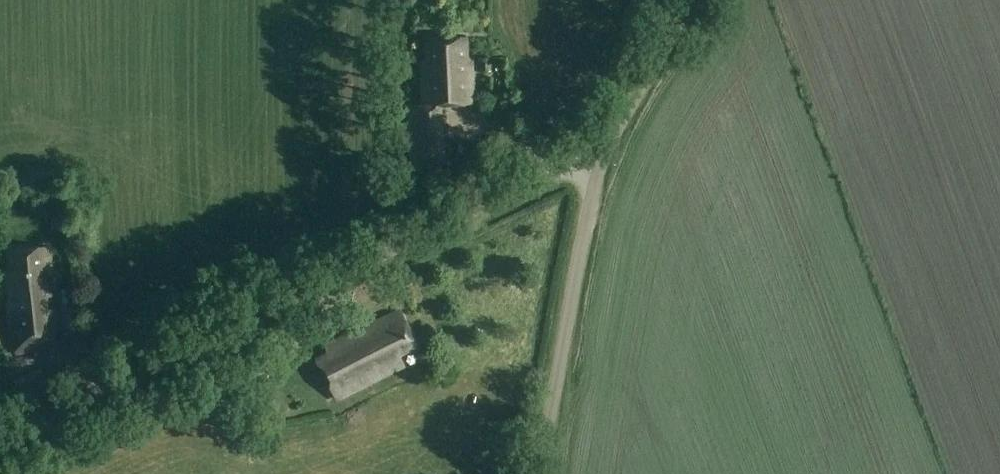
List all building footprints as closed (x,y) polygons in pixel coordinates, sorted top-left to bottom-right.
[(440,103),(472,101),(471,60),(466,60),(465,36),(426,38),(427,61),(422,61),(424,104),(409,105),(412,170),(443,167),(440,103)] [(491,70),(491,57),(480,57),(480,70),(491,70)] [(495,163),(504,158),(501,153),(492,158),(495,163)] [(55,330),(57,330),(55,308),(47,309),(45,295),(53,295),(48,246),(8,249),(11,271),(6,271),(12,333),(14,333),(16,352),(57,349),(55,330)] [(398,354),(417,345),(400,310),(361,327),(363,335),(353,339),(349,333),(326,345),(328,351),(315,358),(337,398),(403,365),(398,354)]
